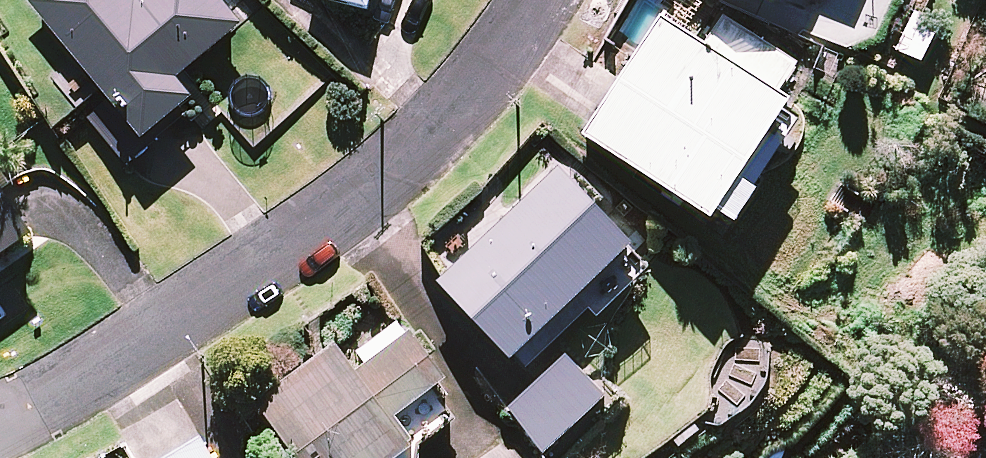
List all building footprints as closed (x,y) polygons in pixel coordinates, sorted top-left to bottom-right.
[(144,141),(194,100),(178,80),(241,28),(218,0),(35,0),(32,3),(111,98),(87,118),(118,156),(130,170),(152,152),(144,141)] [(370,11),(373,0),(329,0),(370,11)] [(723,217),(740,228),(761,195),(756,191),(795,131),(782,123),(794,105),(779,96),(799,66),(725,18),(705,48),(662,20),(586,137),(719,223),(723,217)] [(638,244),(565,167),(441,284),(514,361),(638,244)] [(0,190),(0,282),(42,254),(0,190)] [(417,453),(460,420),(437,389),(447,381),(402,322),(350,361),(339,348),(252,413),(286,457),(421,457),(417,453)] [(606,399),(570,361),(511,416),(546,454),(606,399)] [(202,441),(172,457),(212,457),(202,441)]
